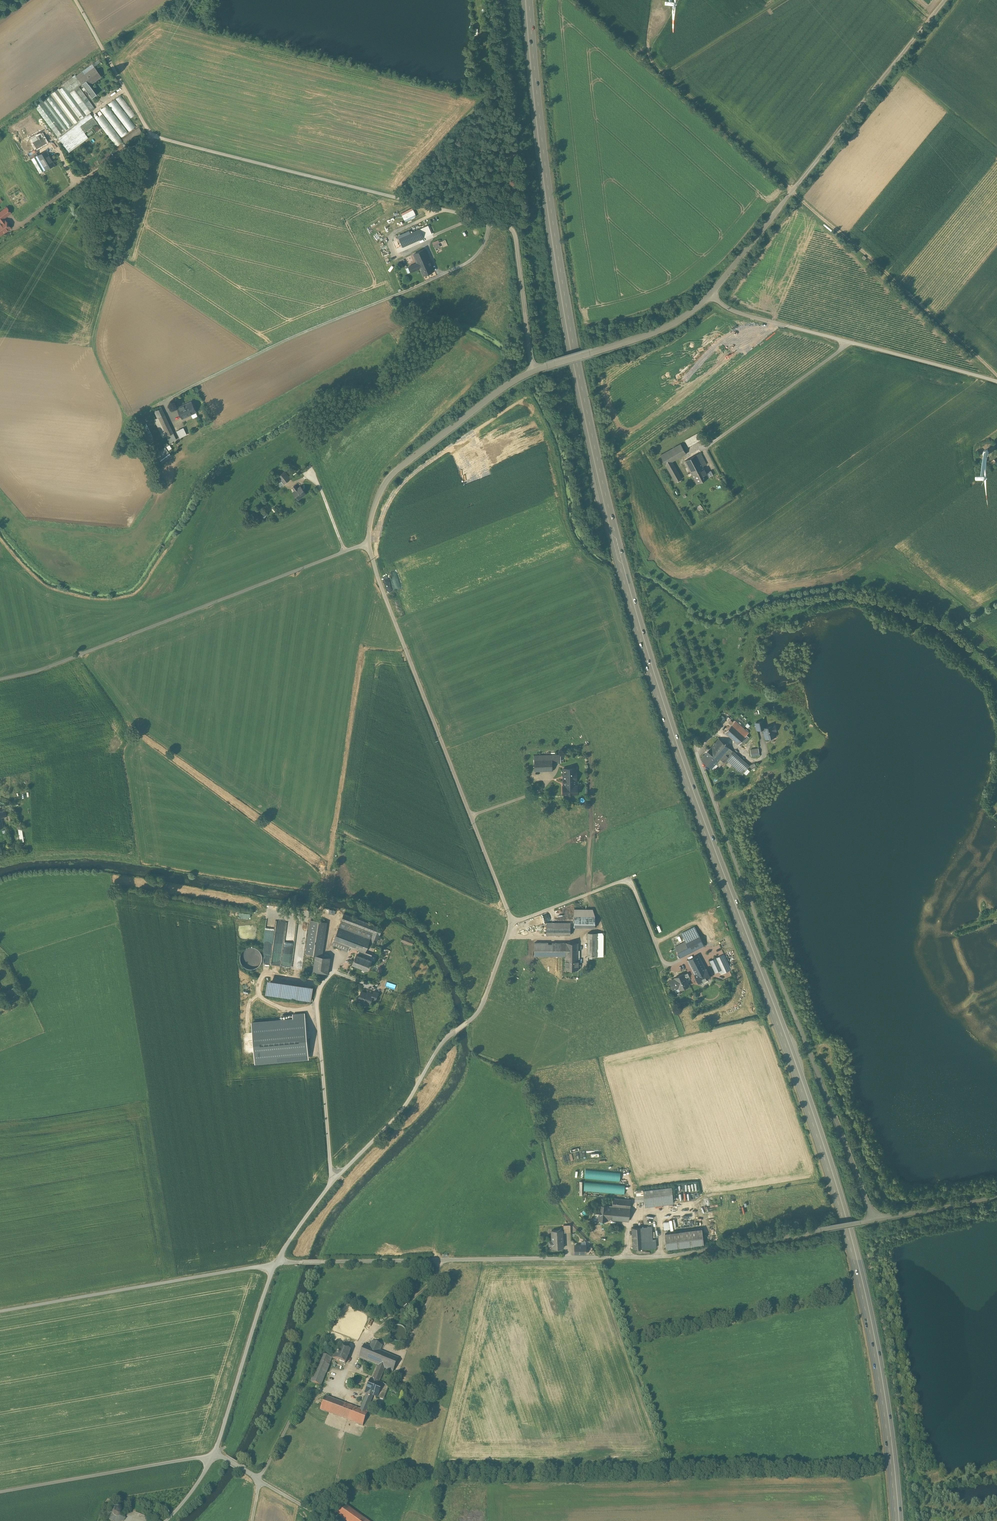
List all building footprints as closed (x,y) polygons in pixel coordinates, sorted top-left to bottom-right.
[(82,84),(84,87),(89,84),(96,79),(97,80),(101,77),(94,67),(90,70),(90,71),(85,75),(79,80),(82,84)] [(79,80),(85,75),(82,72),(76,76),(79,80)] [(75,75),(62,84),(64,86),(69,93),(79,86),(82,84),(79,80),(76,76),(75,75)] [(89,84),(84,87),(92,98),(96,94),(89,84)] [(59,89),(81,119),(86,115),(64,86),(59,89)] [(69,93),(86,115),(89,113),(95,109),(79,86),(69,93)] [(52,93),(75,124),(80,120),(57,89),(52,93)] [(45,98),(68,129),(73,125),(50,94),(45,98)] [(116,98),(131,118),(135,114),(121,95),(116,98)] [(129,131),(135,127),(116,98),(109,103),(129,131)] [(35,106),(57,137),(65,131),(42,101),(35,106)] [(101,109),(121,137),(128,132),(107,104),(101,109)] [(65,131),(57,137),(69,152),(88,138),(84,133),(97,123),(89,113),(86,115),(81,119),(80,120),(75,124),(73,125),(68,129),(65,131)] [(123,141),(103,113),(96,118),(116,146),(123,141)] [(41,134),(31,139),(34,146),(35,148),(35,147),(36,148),(46,143),(41,134)] [(30,160),(31,159),(37,156),(38,155),(35,149),(26,154),(30,160)] [(38,155),(37,156),(45,170),(54,165),(46,150),(38,155)] [(37,156),(31,159),(39,173),(45,170),(37,156)] [(7,207),(2,211),(6,216),(11,213),(7,207)] [(405,221),(417,216),(413,208),(402,212),(405,221)] [(0,224),(0,234),(0,235),(10,228),(5,220),(5,221),(1,223),(0,224)] [(429,225),(399,238),(403,247),(432,234),(429,225)] [(426,249),(413,255),(416,262),(429,257),(426,249)] [(435,270),(429,257),(416,262),(409,265),(412,272),(420,269),(422,275),(435,270)] [(191,402),(178,408),(183,418),(196,412),(191,402)] [(164,415),(154,419),(163,438),(166,436),(173,433),(164,415)] [(184,428),(176,431),(179,438),(187,434),(184,428)] [(173,433),(166,436),(169,443),(176,439),(173,433)] [(697,434),(685,441),(689,447),(700,440),(697,434)] [(686,454),(681,444),(660,455),(675,482),(682,479),(673,462),(686,454)] [(171,456),(168,451),(158,458),(162,463),(171,456)] [(700,453),(685,461),(696,483),(708,477),(703,466),(706,464),(700,453)] [(280,475),(286,483),(290,479),(284,471),(280,475)] [(286,483),(280,475),(275,479),(281,486),(286,483)] [(295,490),(293,492),(298,499),(306,493),(301,486),(298,488),(295,485),(293,487),(295,490)] [(735,721),(725,732),(738,744),(746,735),(748,733),(735,721)] [(763,721),(755,723),(756,727),(757,730),(763,728),(765,738),(775,736),(774,731),(776,730),(775,726),(773,726),(765,727),(764,725),(763,721)] [(749,737),(746,735),(738,744),(741,746),(749,737)] [(719,739),(707,752),(718,761),(720,759),(725,753),(729,748),(719,739)] [(729,748),(725,753),(729,758),(731,756),(730,756),(734,752),(729,748)] [(715,764),(718,761),(707,752),(701,759),(711,768),(715,764)] [(746,763),(734,752),(730,756),(731,756),(742,767),(746,763)] [(725,753),(720,759),(723,762),(724,763),(725,762),(726,764),(729,761),(732,765),(731,766),(733,767),(734,766),(737,769),(736,770),(738,772),(739,770),(742,773),(749,765),(746,763),(742,767),(731,756),(729,758),(725,753)] [(552,755),(534,756),(534,771),(552,770),(552,762),(552,755)] [(723,762),(720,759),(718,761),(715,764),(719,767),(723,762)] [(563,769),(563,785),(576,785),(576,768),(563,769)] [(576,785),(563,785),(563,786),(563,794),(577,794),(577,785),(576,785)] [(592,909),(574,909),(574,927),(595,927),(595,916),(592,909)] [(382,929),(344,914),(341,921),(373,933),(370,938),(339,926),(334,940),(343,944),(350,947),(359,950),(357,954),(370,959),(372,955),(365,952),(368,945),(375,947),(376,945),(382,929)] [(542,915),(521,921),(524,930),(544,924),(542,915)] [(327,922),(310,920),(305,954),(316,955),(322,956),(327,922)] [(373,933),(341,921),(339,926),(370,938),(373,933)] [(570,923),(547,923),(546,934),(570,935),(570,923)] [(700,938),(694,927),(682,933),(686,941),(675,947),(677,950),(700,938)] [(597,933),(588,933),(588,956),(596,956),(597,933)] [(414,941),(403,937),(401,941),(412,945),(414,941)] [(700,938),(677,950),(680,957),(704,945),(700,938)] [(343,944),(334,940),(332,945),(342,949),(343,944)] [(552,944),(548,944),(548,942),(535,942),(534,956),(552,956),(552,944)] [(566,942),(552,942),(552,944),(552,956),(566,956),(566,942)] [(578,942),(566,942),(566,956),(578,956),(578,942)] [(252,968),(255,967),(258,965),(260,963),(261,960),(261,957),(260,954),(259,951),(257,949),(254,947),(252,946),(249,946),(246,947),(243,948),(241,950),(239,953),(239,956),(239,960),(240,963),(242,966),(245,967),(249,968),(252,968)] [(357,954),(356,954),(353,964),(367,969),(371,960),(357,954)] [(322,956),(316,955),(313,971),(327,973),(329,961),(330,957),(322,956)] [(698,955),(688,960),(693,969),(695,975),(705,969),(698,955)] [(724,955),(716,958),(721,970),(719,971),(721,974),(731,970),(724,955)] [(578,956),(566,956),(565,969),(578,970),(578,956)] [(716,958),(710,961),(715,973),(719,971),(721,970),(716,958)] [(695,975),(699,983),(710,977),(706,969),(695,975)] [(679,977),(670,981),(673,989),(679,987),(680,989),(688,986),(685,978),(689,976),(688,973),(683,975),(683,974),(679,976),(679,977)] [(311,988),(269,982),(268,995),(309,1001),(311,988)] [(2,992),(5,998),(8,996),(18,992),(15,986),(2,992)] [(372,995),(361,991),(359,998),(362,1000),(361,1002),(365,1003),(366,1001),(370,1003),(371,998),(372,995)] [(255,1063),(309,1059),(306,1012),(293,1013),(293,1017),(252,1020),(255,1063)] [(586,1170),(585,1178),(621,1180),(621,1173),(586,1170)] [(584,1190),(625,1193),(626,1184),(585,1181),(584,1190)] [(671,1187),(643,1190),(645,1202),(672,1199),(671,1187)] [(631,1199),(613,1198),(612,1206),(607,1205),(606,1219),(629,1221),(631,1199)] [(607,1204),(600,1204),(598,1219),(606,1220),(606,1219),(607,1205),(607,1204)] [(651,1226),(642,1227),(643,1242),(652,1241),(651,1226)] [(642,1227),(631,1228),(633,1248),(643,1248),(643,1242),(642,1227)] [(701,1229),(665,1233),(667,1248),(702,1244),(701,1229)] [(562,1230),(553,1230),(553,1240),(548,1240),(549,1246),(553,1245),(553,1248),(563,1248),(562,1230)] [(585,1245),(575,1245),(575,1253),(585,1253),(585,1245)] [(406,1336),(406,1333),(405,1330),(404,1327),(401,1326),(398,1325),(395,1326),(392,1327),(391,1330),(390,1333),(391,1336),(392,1339),(395,1340),(398,1341),(401,1340),(404,1339),(406,1336)] [(370,1346),(364,1344),(359,1357),(378,1365),(385,1368),(393,1371),(398,1358),(380,1351),(382,1345),(372,1341),(370,1346)] [(347,1349),(341,1346),(338,1353),(335,1352),(333,1358),(345,1363),(350,1350),(347,1349)] [(332,1358),(322,1354),(311,1381),(321,1385),(326,1373),(329,1365),(332,1358)] [(371,1379),(365,1392),(367,1393),(360,1409),(366,1412),(373,1395),(378,1397),(377,1398),(383,1400),(389,1385),(383,1383),(383,1384),(379,1382),(385,1368),(378,1365),(373,1379),(371,1379)] [(360,1409),(325,1396),(320,1409),(329,1413),(356,1423),(363,1425),(368,1412),(360,1409)] [(378,1478),(366,1480),(368,1488),(379,1485),(378,1478)] [(341,1502),(334,1512),(341,1517),(346,1520),(368,1520),(341,1502)] [(114,1509),(109,1507),(108,1509),(106,1508),(104,1514),(103,1514),(105,1518),(108,1517),(111,1520),(113,1520),(121,1520),(122,1520),(125,1518),(124,1517),(125,1513),(127,1514),(127,1513),(121,1512),(121,1514),(120,1515),(119,1516),(118,1517),(117,1517),(116,1517),(115,1517),(114,1516),(113,1514),(112,1512),(113,1511),(114,1509)] [(121,1514),(121,1512),(121,1511),(120,1509),(119,1508),(117,1508),(116,1508),(114,1509),(113,1511),(112,1512),(113,1514),(114,1516),(115,1517),(116,1517),(117,1517),(118,1517),(119,1516),(120,1515),(121,1514)]
